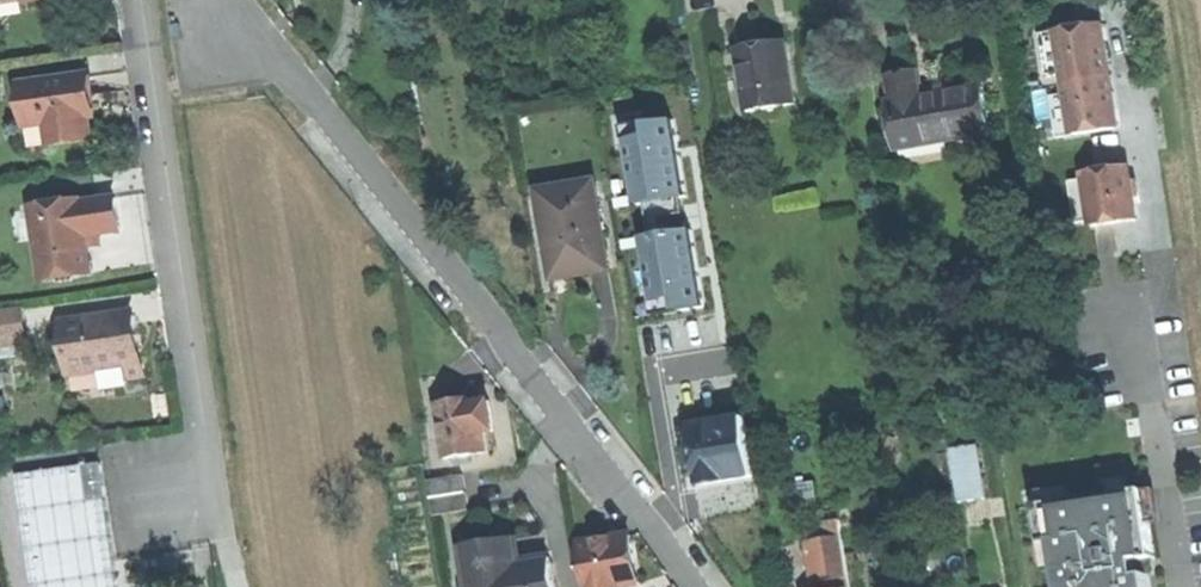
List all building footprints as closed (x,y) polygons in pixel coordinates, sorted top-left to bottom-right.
[(1078,135),(1124,128),(1121,106),(1118,92),(1111,93),(1107,63),(1114,62),(1111,44),(1108,25),(1062,33),(1068,72),(1072,95),(1078,135)] [(1052,75),(1068,72),(1062,33),(1045,35),(1052,75)] [(739,49),(750,112),(798,104),(787,41),(760,45),(739,49)] [(1118,92),(1114,62),(1107,63),(1111,93),(1118,92)] [(892,104),(900,148),(992,131),(984,88),(946,95),(946,89),(925,93),(921,74),(903,77),(890,79),(895,104),(892,104)] [(91,76),(22,86),(31,145),(93,136),(90,116),(94,116),(92,106),(91,95),(93,95),(91,76)] [(1063,138),(1078,135),(1072,95),(1057,98),(1063,138)] [(688,195),(674,119),(625,127),(639,203),(688,195)] [(1096,220),(1097,227),(1141,220),(1137,192),(1133,167),(1089,174),(1090,181),(1096,220)] [(597,181),(542,191),(555,266),(589,260),(591,271),(594,271),(612,268),(597,181)] [(1081,223),(1096,220),(1090,181),(1075,183),(1081,223)] [(47,281),(95,274),(89,236),(125,231),(123,218),(120,199),(84,204),(84,201),(36,208),(47,281)] [(692,228),(642,238),(656,314),(706,305),(692,228)] [(595,277),(594,271),(591,271),(589,260),(555,266),(558,284),(577,280),(595,277)] [(0,311),(0,347),(27,343),(22,308),(0,311)] [(96,318),(65,323),(73,375),(102,371),(129,367),(144,364),(141,342),(137,317),(96,323),(96,318)] [(146,375),(144,364),(129,367),(130,377),(146,375)] [(130,377),(129,367),(102,371),(105,391),(128,388),(127,381),(131,381),(130,377)] [(472,399),(457,402),(465,456),(497,451),(494,432),(490,402),(489,397),(472,399)] [(454,457),(465,456),(457,402),(446,403),(454,457)] [(707,416),(709,423),(724,421),(723,414),(707,416)] [(728,480),(757,475),(747,417),(724,421),(709,423),(695,426),(698,447),(688,449),(691,466),(701,465),(704,484),(728,480)] [(953,448),(961,501),(988,497),(980,444),(953,448)] [(30,586),(122,586),(107,459),(16,469),(30,586)] [(437,516),(472,511),(467,474),(431,479),(437,516)] [(1152,573),(1150,574),(1149,567),(1148,558),(1157,557),(1147,489),(1041,505),(1047,543),(1059,542),(1066,586),(1154,586),(1152,573)] [(641,583),(633,536),(601,541),(580,544),(587,586),(615,586),(625,585),(641,583)] [(465,547),(472,586),(558,586),(553,558),(534,561),(522,563),(518,538),(465,547)] [(821,577),(849,573),(847,555),(818,559),(821,577)]
